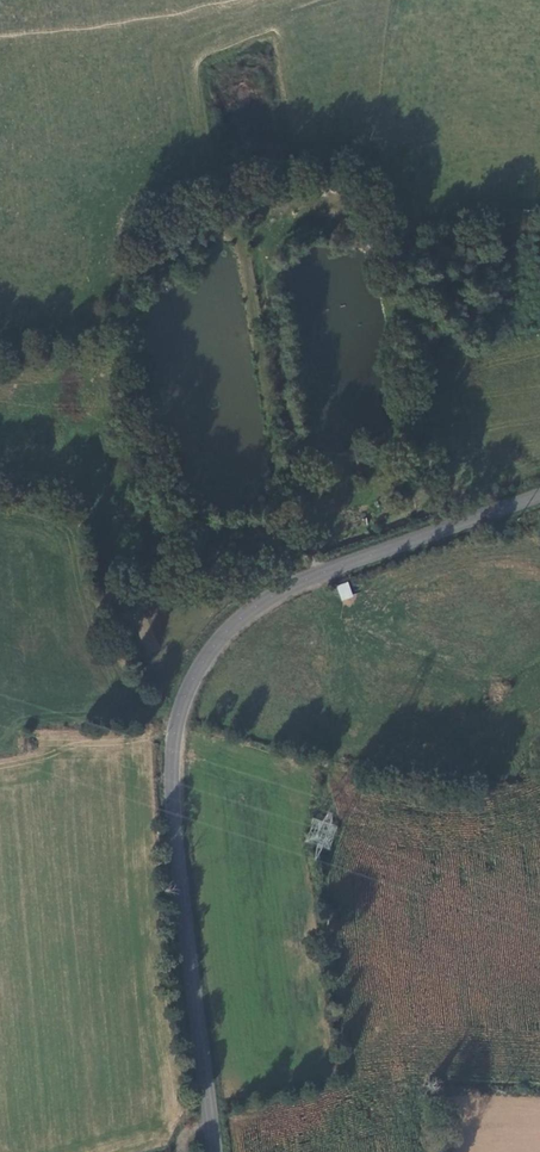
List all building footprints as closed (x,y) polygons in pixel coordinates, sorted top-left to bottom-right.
[(336,585),(341,600),(353,596),(348,581),(336,585)]
